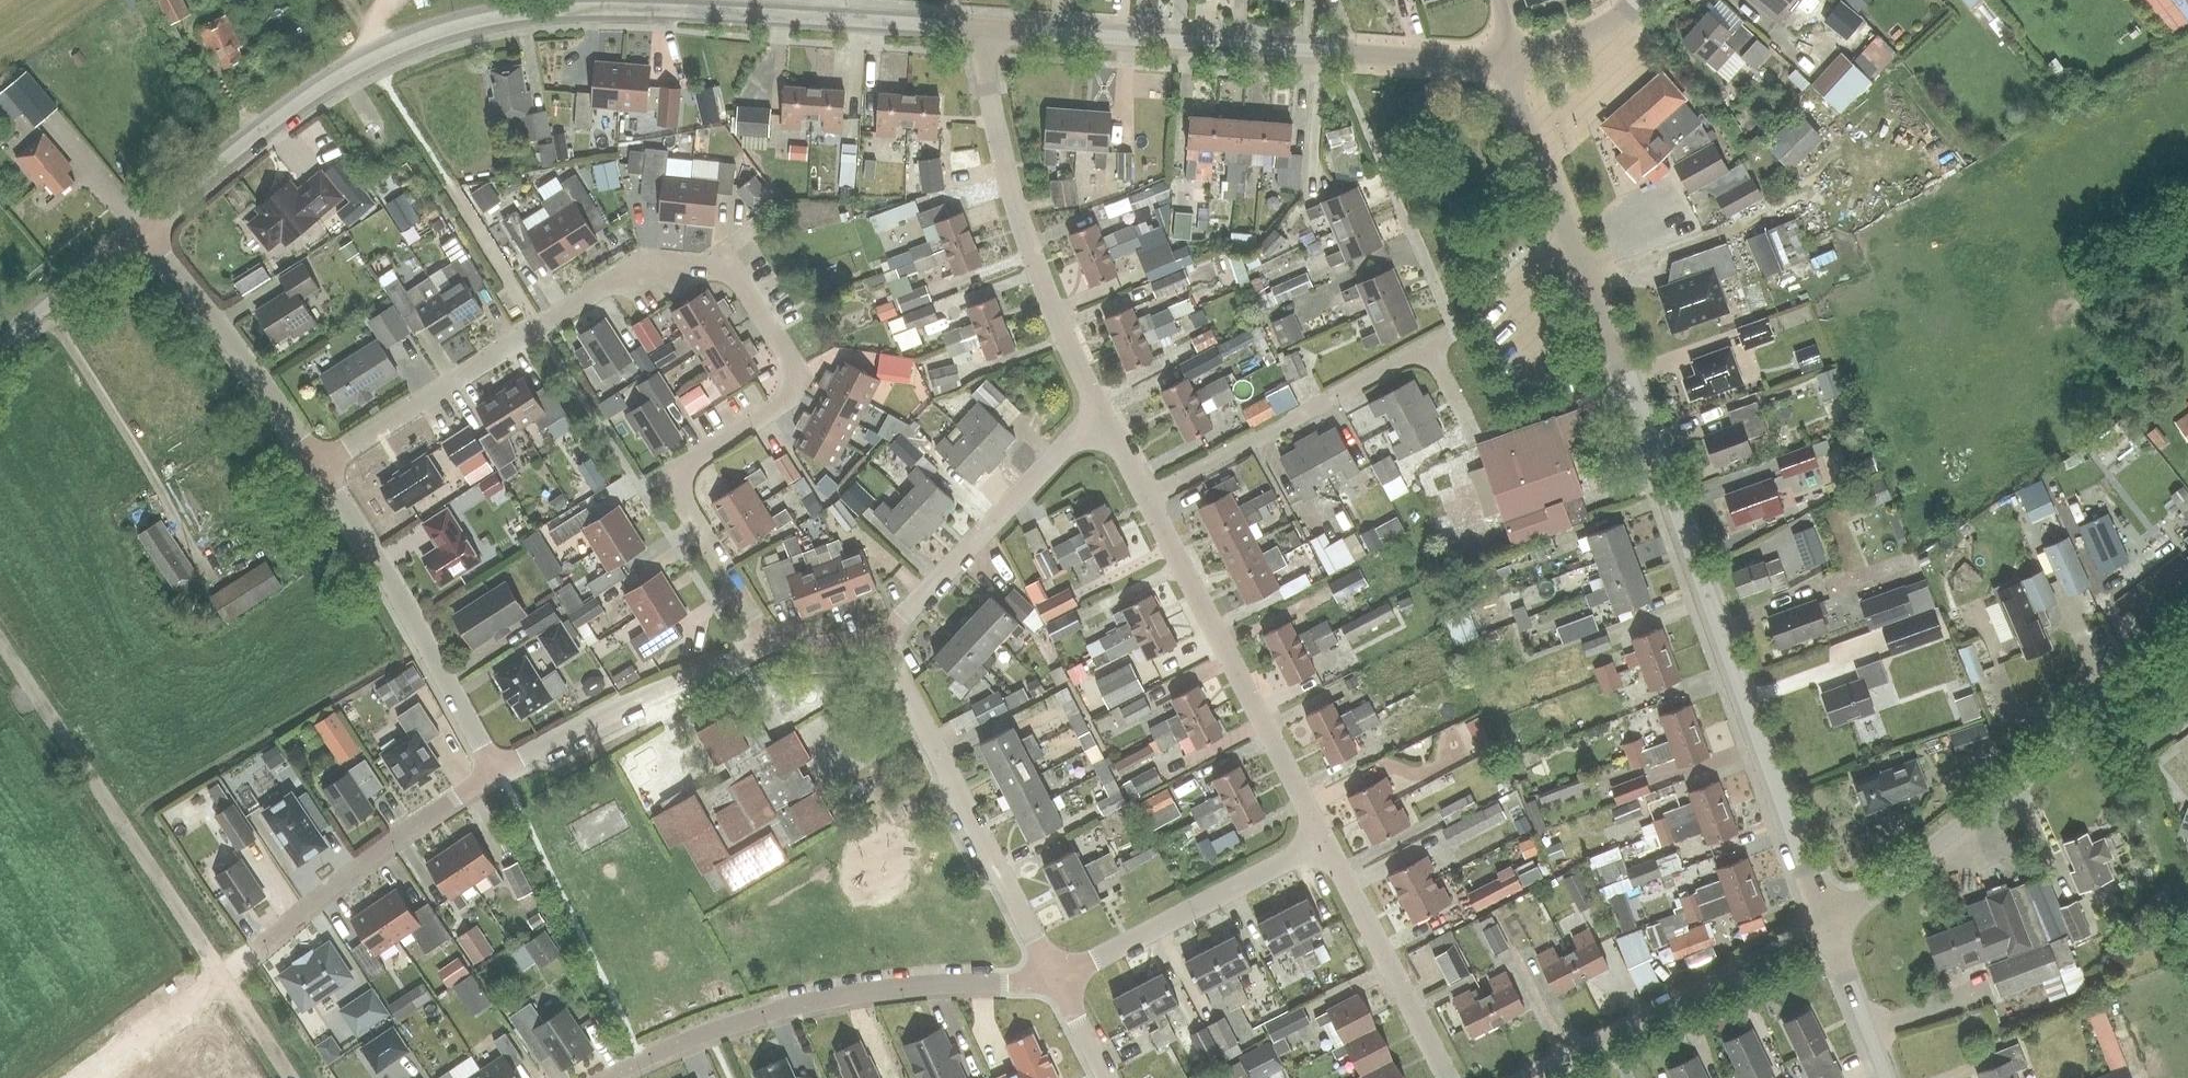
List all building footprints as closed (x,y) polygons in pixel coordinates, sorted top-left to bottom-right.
[(173,22),(191,13),(184,0),(157,0),(167,19),(160,23),(170,44),(182,38),(176,24),(174,24),(173,22)] [(1799,0),(1752,0),(1780,23),(1799,0)] [(1841,0),(1825,20),(1849,39),(1865,19),(1841,0)] [(1865,0),(1846,0),(1856,11),(1866,2),(1865,0)] [(1972,9),(1983,0),(1964,0),(1972,9)] [(1683,40),(1704,60),(1717,70),(1735,50),(1754,67),(1769,49),(1741,24),(1733,34),(1708,12),(1683,40)] [(219,57),(225,67),(243,57),(238,48),(242,46),(225,14),(198,29),(215,60),(219,57)] [(2011,28),(2000,15),(1990,24),(2001,37),(2011,28)] [(1890,37),(1894,41),(1902,33),(1898,29),(1890,37)] [(1897,53),(1877,35),(1852,62),(1841,52),(1811,84),(1841,112),(1897,53)] [(189,51),(185,42),(173,48),(177,56),(189,51)] [(307,42),(296,48),(300,56),(312,49),(307,42)] [(2065,68),(2059,60),(2051,66),(2057,74),(2065,68)] [(619,107),(623,64),(596,62),(594,93),(578,91),(575,126),(591,128),(593,105),(619,107)] [(534,112),(530,89),(525,90),(521,64),(491,69),(495,95),(490,96),(493,119),(520,114),(524,140),(549,136),(545,110),(534,112)] [(678,125),(681,88),(648,86),(650,66),(623,64),(619,107),(646,109),(659,110),(657,124),(678,125)] [(1789,76),(1803,90),(1810,83),(1795,69),(1789,76)] [(36,127),(59,108),(28,70),(5,88),(36,127)] [(1712,143),(1700,122),(1702,121),(1683,100),(1685,99),(1662,73),(1602,125),(1624,150),(1615,157),(1636,180),(1644,173),(1653,183),(1669,169),(1661,159),(1670,151),(1676,163),(1674,164),(1690,192),(1728,170),(1713,143),(1712,143)] [(813,117),(815,88),(785,86),(782,128),(800,129),(801,116),(813,117)] [(842,132),(845,90),(815,88),(813,117),(824,118),(823,131),(842,132)] [(907,124),(909,95),(879,93),(876,135),(895,136),(896,123),(907,124)] [(936,139),(939,97),(909,95),(907,124),(919,125),(918,138),(936,139)] [(719,121),(715,104),(697,108),(701,125),(719,121)] [(769,136),(771,108),(738,106),(736,134),(769,136)] [(1076,149),(1079,110),(1048,107),(1045,146),(1046,146),(1044,164),(1055,165),(1056,147),(1076,149)] [(1110,112),(1079,110),(1076,149),(1096,150),(1095,168),(1106,168),(1107,151),(1110,112)] [(1789,169),(1823,137),(1799,111),(1765,143),(1789,169)] [(1740,130),(1730,112),(1719,118),(1730,136),(1740,130)] [(1213,148),(1215,117),(1190,116),(1188,146),(1186,178),(1196,178),(1197,160),(1198,160),(1199,147),(1213,148)] [(1236,181),(1241,119),(1215,117),(1213,148),(1238,150),(1237,163),(1228,163),(1227,181),(1236,181)] [(1264,152),(1266,121),(1241,119),(1236,181),(1245,182),(1246,164),(1247,164),(1248,150),(1264,152)] [(1302,155),(1290,154),(1292,123),(1266,121),(1264,152),(1275,152),(1273,166),(1278,166),(1277,184),(1299,186),(1302,155)] [(39,185),(45,180),(57,194),(57,195),(75,180),(74,180),(64,169),(70,163),(44,133),(16,157),(39,185)] [(541,167),(555,165),(551,143),(537,145),(541,167)] [(853,171),(855,144),(839,143),(837,170),(853,171)] [(790,145),(789,159),(807,160),(807,146),(790,145)] [(686,221),(691,178),(665,175),(668,150),(646,148),(646,152),(630,150),(628,172),(643,173),(642,185),(663,187),(660,218),(686,221)] [(1119,152),(1119,179),(1132,179),(1132,152),(1119,152)] [(944,188),(940,157),(918,161),(923,191),(944,188)] [(875,159),(865,158),(864,178),(874,178),(875,159)] [(619,182),(614,160),(593,164),(598,187),(619,182)] [(732,194),(736,163),(719,162),(717,181),(691,178),(686,221),(713,224),(717,192),(732,194)] [(316,218),(339,199),(341,198),(321,173),(303,187),(305,189),(298,195),(288,183),(259,206),(264,213),(251,224),(269,246),(283,236),(288,242),(317,219),(316,218)] [(548,204),(544,206),(575,253),(597,239),(580,212),(594,204),(575,174),(561,183),(564,187),(563,188),(545,199),(548,204)] [(769,197),(753,176),(744,183),(743,195),(754,209),(769,197)] [(1751,177),(1716,197),(1727,216),(1762,197),(1751,177)] [(376,203),(355,178),(341,189),(350,201),(337,211),(349,226),(376,203)] [(1053,207),(1075,204),(1072,178),(1050,180),(1053,207)] [(1227,181),(1222,180),(1220,198),(1235,199),(1235,196),(1236,181),(1227,181)] [(1169,224),(1171,181),(1153,188),(1129,198),(1136,216),(1153,209),(1160,225),(1161,227),(1169,224)] [(1236,181),(1235,196),(1244,197),(1245,182),(1236,181)] [(487,182),(470,194),(480,209),(498,198),(487,182)] [(818,183),(816,200),(833,202),(835,185),(818,183)] [(1326,212),(1334,231),(1370,216),(1357,187),(1321,202),(1322,203),(1306,210),(1310,219),(1326,212)] [(385,204),(384,205),(400,231),(419,219),(415,213),(403,193),(385,204)] [(878,228),(922,211),(916,197),(872,214),(878,228)] [(906,263),(972,238),(962,212),(950,216),(944,203),(916,213),(922,228),(936,223),(941,237),(910,250),(910,251),(903,254),(906,263)] [(516,211),(503,220),(521,249),(535,241),(552,268),(575,253),(544,206),(522,220),(516,211)] [(1179,212),(1176,238),(1191,239),(1194,213),(1179,212)] [(1382,244),(1370,216),(1334,231),(1342,249),(1326,256),(1330,266),(1346,259),(1346,260),(1382,244)] [(1794,217),(1746,239),(1760,279),(1811,256),(1794,217)] [(431,224),(436,231),(444,226),(439,219),(431,224)] [(1145,220),(1134,225),(1138,236),(1150,231),(1145,220)] [(1199,220),(1198,229),(1206,230),(1207,220),(1199,220)] [(1080,260),(1138,236),(1134,225),(1102,238),(1096,223),(1070,234),(1080,260)] [(1193,263),(1187,246),(1177,250),(1172,252),(1161,227),(1160,225),(1154,228),(1154,229),(1150,231),(1138,236),(1143,246),(1136,249),(1149,281),(1183,267),(1193,263)] [(1268,256),(1286,236),(1275,227),(1258,248),(1268,256)] [(1243,251),(1256,245),(1257,234),(1231,232),(1230,250),(1243,251)] [(452,262),(429,277),(461,326),(484,311),(465,282),(479,273),(455,235),(440,245),(452,262)] [(1111,260),(1136,249),(1143,246),(1138,236),(1080,260),(1091,286),(1118,274),(1111,260)] [(982,264),(972,238),(906,263),(907,264),(896,269),(900,279),(950,259),(955,274),(982,264)] [(351,242),(340,249),(347,260),(348,259),(355,270),(365,264),(351,242)] [(1737,273),(1726,242),(1692,254),(1700,275),(1660,289),(1669,313),(1666,314),(1672,332),(1687,327),(1686,324),(1726,310),(1715,281),(1737,273)] [(1251,283),(1241,257),(1239,252),(1229,255),(1241,287),(1251,283)] [(263,263),(234,281),(243,296),(272,278),(263,263)] [(303,302),(304,295),(318,287),(303,263),(280,278),(289,291),(257,311),(275,339),(289,330),(294,337),(316,323),(303,302)] [(393,269),(376,279),(382,288),(384,286),(404,317),(418,309),(438,340),(461,326),(429,277),(417,284),(407,291),(398,277),(393,269)] [(1163,295),(1191,283),(1186,269),(1157,281),(1163,295)] [(1361,294),(1369,313),(1405,297),(1393,269),(1357,284),(1357,285),(1341,291),(1345,301),(1361,294)] [(1306,272),(1282,283),(1270,288),(1272,293),(1259,299),(1262,306),(1312,284),(1306,272)] [(902,311),(931,300),(925,286),(896,297),(902,311)] [(685,331),(729,304),(724,297),(714,303),(706,290),(672,311),(685,331)] [(942,334),(946,345),(1004,323),(995,297),(968,307),(974,322),(942,334)] [(1417,326),(1405,297),(1369,313),(1377,331),(1361,338),(1365,348),(1381,341),(1381,342),(1417,326)] [(1131,307),(1105,318),(1116,344),(1173,320),(1173,319),(1194,310),(1189,298),(1168,307),(1169,309),(1162,312),(1138,322),(1131,307)] [(892,300),(876,306),(881,321),(898,315),(892,300)] [(733,312),(729,304),(685,331),(698,351),(732,330),(724,318),(733,312)] [(893,335),(937,317),(932,305),(888,323),(893,335)] [(386,346),(408,332),(392,306),(370,320),(386,346)] [(1304,337),(1293,312),(1270,322),(1280,347),(1304,337)] [(1774,338),(1766,316),(1736,327),(1744,349),(1774,338)] [(604,318),(580,333),(585,343),(574,350),(585,366),(592,361),(601,377),(630,358),(604,318)] [(1173,320),(1116,344),(1126,369),(1153,359),(1147,343),(1160,338),(1164,346),(1173,342),(1171,339),(1180,335),(1174,322),(1173,320)] [(1014,349),(1004,323),(946,345),(950,356),(982,344),(988,359),(1014,349)] [(1278,360),(1262,324),(1250,329),(1266,365),(1278,360)] [(664,343),(658,335),(656,336),(650,325),(635,335),(642,346),(643,345),(648,353),(664,343)] [(711,371),(754,344),(749,337),(740,343),(732,330),(698,351),(711,371)] [(1197,352),(1217,343),(1211,330),(1191,339),(1197,352)] [(368,390),(397,372),(377,340),(337,365),(329,353),(314,362),(342,407),(358,397),(361,403),(372,396),(368,390)] [(644,373),(655,366),(649,356),(641,344),(630,351),(644,373)] [(749,358),(759,352),(754,344),(711,371),(724,392),(757,371),(749,358)] [(1216,344),(1179,364),(1187,378),(1189,381),(1226,363),(1216,344)] [(1695,374),(1683,378),(1691,399),(1703,394),(1704,397),(1743,383),(1729,346),(1690,360),(1695,374)] [(1814,346),(1794,354),(1801,374),(1822,367),(1814,346)] [(662,348),(649,356),(655,366),(657,368),(669,360),(662,348)] [(1294,380),(1306,374),(1295,350),(1284,356),(1294,380)] [(908,383),(911,358),(881,353),(877,379),(908,383)] [(867,401),(879,380),(844,361),(836,374),(827,369),(822,377),(867,401)] [(932,386),(960,379),(956,365),(928,372),(932,386)] [(1835,367),(1816,374),(1825,398),(1845,391),(1835,367)] [(655,452),(679,437),(660,406),(674,398),(657,372),(638,384),(648,399),(625,414),(635,429),(639,426),(655,452)] [(567,414),(548,384),(533,393),(523,377),(500,392),(522,427),(534,419),(541,430),(567,414)] [(867,401),(822,377),(818,385),(828,390),(821,403),(856,422),(867,401)] [(1174,416),(1229,387),(1224,377),(1194,391),(1189,381),(1187,378),(1161,391),(1174,416)] [(1386,409),(1395,425),(1432,405),(1426,394),(1422,396),(1413,379),(1369,403),(1375,415),(1386,409)] [(995,408),(1005,398),(985,380),(976,389),(995,408)] [(1267,398),(1242,411),(1251,427),(1298,402),(1287,382),(1265,394),(1267,398)] [(1568,384),(1561,386),(1563,394),(1571,391),(1568,384)] [(699,385),(679,398),(690,415),(710,403),(699,385)] [(1205,413),(1235,399),(1233,395),(1229,387),(1174,416),(1187,441),(1213,427),(1205,413)] [(522,427),(500,392),(477,406),(492,430),(479,438),(499,469),(511,462),(517,458),(509,435),(522,427)] [(598,404),(608,418),(627,406),(617,392),(598,404)] [(1767,431),(1763,418),(1756,401),(1727,411),(1733,426),(1704,436),(1715,465),(1751,452),(1747,439),(1767,431)] [(979,402),(969,412),(962,405),(954,414),(960,420),(955,425),(966,434),(967,433),(997,462),(1006,453),(1002,450),(1015,437),(979,402)] [(844,443),(856,422),(821,403),(814,416),(804,410),(800,418),(844,443)] [(1438,416),(1432,405),(1395,425),(1403,440),(1391,446),(1398,458),(1442,434),(1434,418),(1438,416)] [(1583,493),(1570,456),(1591,449),(1577,409),(1476,445),(1484,466),(1469,472),(1485,517),(1500,511),(1513,546),(1590,519),(1581,494),(1583,493)] [(2187,440),(2187,412),(2174,422),(2187,441),(2187,440)] [(882,436),(892,442),(901,432),(909,424),(890,414),(879,434),(882,436)] [(844,443),(800,418),(795,426),(805,431),(798,445),(833,464),(844,443)] [(483,448),(469,426),(443,443),(457,465),(483,448)] [(2156,426),(2146,434),(2158,449),(2168,441),(2156,426)] [(1316,432),(1306,438),(1326,475),(1341,466),(1347,478),(1360,471),(1335,427),(1319,436),(1316,432)] [(923,454),(901,432),(890,444),(913,465),(923,454)] [(967,433),(966,434),(955,446),(945,437),(936,447),(972,482),(985,468),(989,471),(997,462),(967,433)] [(1326,475),(1306,438),(1295,443),(1297,448),(1280,457),(1305,501),(1317,494),(1311,483),(1326,475)] [(1826,441),(1813,445),(1817,459),(1831,454),(1831,452),(1827,441),(1826,441)] [(1817,467),(1814,458),(1810,446),(1777,457),(1784,478),(1817,467)] [(463,463),(473,480),(492,468),(481,452),(463,463)] [(445,482),(426,453),(395,473),(397,476),(382,486),(396,509),(405,503),(407,506),(445,482)] [(789,483),(800,476),(786,454),(775,461),(789,483)] [(1381,484),(1399,474),(1388,455),(1371,464),(1381,484)] [(1870,458),(1855,464),(1860,477),(1875,472),(1870,458)] [(602,483),(588,461),(576,468),(590,490),(602,483)] [(511,462),(499,469),(505,479),(517,472),(511,462)] [(917,485),(905,498),(936,527),(944,518),(941,515),(954,501),(917,466),(908,476),(917,485)] [(711,503),(726,525),(762,502),(752,488),(767,478),(760,467),(744,477),(746,480),(711,503)] [(504,488),(495,473),(479,483),(487,497),(504,488)] [(2074,505),(2102,494),(2094,473),(2066,483),(2074,505)] [(828,497),(839,485),(829,476),(818,488),(828,497)] [(1211,532),(1265,504),(1277,498),(1272,488),(1237,506),(1230,492),(1239,488),(1233,476),(1204,491),(1210,502),(1198,509),(1211,532)] [(1771,479),(1725,495),(1736,524),(1762,514),(1764,518),(1782,511),(1771,479)] [(2055,512),(2041,479),(2017,489),(2031,522),(2055,512)] [(2182,486),(2170,495),(2187,519),(2187,494),(2182,486)] [(859,515),(868,506),(849,487),(840,497),(859,515)] [(803,507),(815,498),(809,489),(796,497),(803,507)] [(566,501),(561,493),(548,502),(558,511),(566,501)] [(803,507),(809,517),(822,508),(815,498),(803,507)] [(858,523),(839,498),(828,507),(847,532),(858,523)] [(936,527),(905,498),(893,510),(884,501),(874,512),(911,546),(924,533),(927,536),(936,527)] [(777,529),(793,519),(786,508),(771,517),(762,502),(726,525),(740,548),(775,526),(777,529)] [(1058,558),(1116,528),(1104,503),(1075,518),(1083,532),(1053,547),(1058,558)] [(1247,526),(1263,518),(1270,514),(1265,504),(1211,532),(1223,556),(1254,539),(1247,526)] [(595,550),(632,526),(619,505),(595,521),(587,507),(549,531),(558,545),(582,529),(595,550)] [(481,560),(447,508),(423,523),(438,547),(423,556),(441,585),(481,560)] [(2077,527),(2098,574),(2128,560),(2107,514),(2077,527)] [(175,588),(197,574),(161,520),(139,534),(175,588)] [(1622,522),(1587,535),(1577,539),(1582,551),(1592,547),(1597,561),(1631,548),(1622,522)] [(619,564),(646,547),(632,526),(595,550),(609,570),(587,584),(595,596),(626,576),(619,564)] [(1374,527),(1360,535),(1370,552),(1383,544),(1374,527)] [(1813,527),(1796,533),(1803,550),(1819,544),(1813,527)] [(1129,554),(1116,528),(1058,558),(1063,568),(1093,553),(1101,568),(1129,554)] [(1294,528),(1286,532),(1292,545),(1300,541),(1294,528)] [(1324,532),(1309,540),(1328,574),(1355,559),(1343,537),(1330,544),(1324,532)] [(522,540),(547,580),(559,573),(534,533),(522,540)] [(809,533),(801,536),(806,550),(814,547),(809,533)] [(796,536),(783,540),(790,557),(802,552),(796,536)] [(1556,552),(1550,536),(1523,545),(1529,561),(1556,552)] [(2089,584),(2076,556),(2067,536),(2042,547),(2064,595),(2089,584)] [(827,543),(833,560),(837,558),(852,598),(877,589),(862,549),(845,555),(839,539),(827,543)] [(1235,579),(1282,555),(1277,545),(1261,553),(1254,539),(1223,556),(1235,579)] [(1034,552),(1041,566),(1053,560),(1046,547),(1034,552)] [(837,558),(833,560),(820,564),(814,548),(802,552),(808,569),(812,567),(827,607),(852,598),(837,558)] [(1641,574),(1631,548),(1597,561),(1606,586),(1585,595),(1641,574)] [(776,553),(764,557),(767,566),(779,561),(776,553)] [(1272,573),(1287,565),(1282,555),(1235,579),(1247,603),(1279,587),(1278,586),(1272,573)] [(812,567),(808,569),(796,573),(790,557),(779,561),(767,566),(763,567),(776,602),(794,595),(802,617),(827,607),(812,567)] [(1782,573),(1793,569),(1790,560),(1782,562),(1781,558),(1765,564),(1764,561),(1732,572),(1740,596),(1769,586),(1771,592),(1787,587),(1782,573)] [(227,622),(283,586),(265,559),(210,595),(227,622)] [(1058,570),(1053,560),(1041,566),(1045,576),(1058,570)] [(1497,571),(1500,579),(1512,575),(1509,566),(1497,571)] [(1360,588),(1368,584),(1361,570),(1353,574),(1330,586),(1337,600),(1360,588)] [(637,616),(674,592),(661,571),(624,595),(637,616)] [(2055,601),(2055,600),(2042,571),(2018,582),(2026,600),(2001,611),(2010,631),(2014,629),(2026,658),(2051,647),(2033,607),(2040,604),(2041,607),(2055,601)] [(1306,572),(1278,586),(1279,587),(1285,598),(1312,584),(1306,572)] [(1651,600),(1641,574),(1585,595),(1589,608),(1611,599),(1616,613),(1651,600)] [(1926,608),(1916,581),(1860,601),(1870,629),(1926,608)] [(583,604),(569,583),(555,592),(568,613),(583,604)] [(1059,595),(1050,599),(1042,583),(1027,590),(1035,607),(1037,606),(1043,619),(1065,608),(1059,595)] [(505,624),(520,615),(502,586),(455,616),(474,644),(494,631),(497,637),(508,630),(505,624)] [(1000,603),(1020,622),(1033,609),(1012,589),(1000,603)] [(1504,591),(1488,596),(1494,614),(1510,609),(1504,591)] [(674,622),(687,613),(674,592),(637,616),(646,630),(630,640),(644,661),(683,637),(674,622)] [(1105,649),(1163,620),(1151,594),(1122,608),(1129,621),(1116,627),(1117,629),(1099,638),(1105,649)] [(577,627),(604,610),(595,596),(568,613),(577,627)] [(1018,621),(991,596),(972,616),(999,641),(1008,632),(1015,637),(1022,630),(1015,624),(1018,621)] [(1379,606),(1374,596),(1366,600),(1371,610),(1379,606)] [(1398,602),(1401,609),(1413,604),(1410,597),(1398,602)] [(1815,600),(1768,617),(1779,648),(1827,631),(1820,614),(1827,611),(1823,601),(1817,603),(1815,600)] [(531,637),(560,618),(549,601),(520,620),(531,637)] [(1387,602),(1379,606),(1371,610),(1372,610),(1341,626),(1347,639),(1394,614),(1387,602)] [(1511,610),(1515,621),(1527,616),(1523,606),(1511,610)] [(1943,636),(1933,609),(1881,628),(1890,655),(1943,636)] [(1074,610),(1046,624),(1054,640),(1082,626),(1074,610)] [(1454,644),(1478,636),(1469,612),(1446,621),(1454,644)] [(1597,628),(1592,613),(1557,627),(1562,641),(1597,628)] [(989,652),(999,641),(972,616),(953,636),(980,661),(981,661),(988,668),(996,659),(989,652)] [(1531,627),(1527,616),(1515,621),(1518,632),(1531,627)] [(1176,645),(1163,620),(1105,649),(1109,658),(1110,659),(1140,644),(1147,659),(1176,645)] [(1277,659),(1332,630),(1327,620),(1297,636),(1289,621),(1264,634),(1277,659)] [(579,651),(560,621),(538,636),(557,665),(579,651)] [(1631,638),(1636,650),(1624,655),(1630,668),(1641,664),(1671,653),(1661,627),(1631,638)] [(1308,656),(1338,641),(1332,630),(1277,659),(1290,684),(1315,671),(1308,656)] [(1586,656),(1611,647),(1607,634),(1581,644),(1586,656)] [(980,661),(953,636),(934,656),(961,682),(972,671),(977,676),(985,668),(979,663),(980,661)] [(1099,638),(1086,645),(1091,656),(1105,649),(1099,638)] [(1985,677),(1978,661),(1972,644),(1957,650),(1970,683),(1985,677)] [(1105,649),(1091,656),(1095,665),(1109,658),(1105,649)] [(1681,679),(1671,653),(1641,664),(1642,668),(1632,672),(1635,682),(1646,678),(1651,690),(1681,679)] [(1955,673),(1949,653),(1940,656),(1947,676),(1955,673)] [(553,672),(541,680),(526,656),(496,675),(505,690),(503,691),(511,703),(513,702),(522,717),(552,698),(564,690),(565,686),(557,673),(553,672)] [(1888,681),(1880,659),(1855,668),(1860,680),(1822,694),(1833,724),(1855,716),(1856,719),(1874,713),(1865,690),(1888,681)] [(1593,668),(1597,681),(1615,674),(1611,661),(1593,668)] [(1066,670),(1074,686),(1089,678),(1081,663),(1066,670)] [(1129,664),(1094,682),(1107,709),(1143,691),(1129,664)] [(425,683),(413,665),(387,682),(400,700),(425,683)] [(611,679),(619,691),(628,685),(629,686),(640,678),(631,666),(611,679)] [(1067,678),(1062,666),(1051,672),(1057,684),(1067,678)] [(1620,686),(1615,674),(1597,681),(1602,693),(1620,686)] [(1354,676),(1344,681),(1349,690),(1359,685),(1354,676)] [(594,696),(601,692),(605,683),(600,677),(591,677),(585,682),(582,689),(586,696),(594,696)] [(1037,679),(1026,685),(1033,698),(1046,691),(1037,679)] [(1154,739),(1210,710),(1198,685),(1172,698),(1179,713),(1149,728),(1154,739)] [(1023,687),(1013,692),(1019,703),(1029,698),(1023,687)] [(999,691),(971,706),(980,723),(1008,709),(999,691)] [(1013,692),(1003,697),(1009,709),(1019,703),(1013,692)] [(1403,710),(1419,702),(1414,693),(1398,701),(1403,710)] [(1151,711),(1144,696),(1120,708),(1127,723),(1151,711)] [(1066,716),(1068,716),(1073,726),(1085,720),(1079,710),(1075,712),(1068,697),(1059,702),(1066,716)] [(1319,740),(1374,711),(1369,701),(1339,717),(1331,702),(1306,715),(1319,740)] [(1409,744),(1448,725),(1444,718),(1460,710),(1456,701),(1401,727),(1409,744)] [(425,742),(440,733),(419,702),(397,716),(409,735),(382,753),(405,787),(417,779),(419,781),(429,774),(428,772),(440,764),(425,742)] [(1626,757),(1699,730),(1689,704),(1660,715),(1663,725),(1621,744),(1626,757)] [(1380,722),(1379,721),(1390,716),(1385,707),(1375,712),(1374,711),(1319,740),(1332,765),(1357,752),(1350,737),(1380,722)] [(1223,735),(1210,710),(1154,739),(1155,739),(1148,743),(1149,744),(1113,763),(1117,771),(1190,734),(1197,748),(1223,735)] [(834,818),(808,773),(804,776),(798,766),(811,758),(795,730),(773,743),(757,715),(738,726),(730,712),(696,732),(716,765),(724,761),(732,776),(697,796),(695,793),(687,797),(683,791),(662,803),(666,810),(653,817),(671,846),(683,839),(703,873),(705,872),(714,888),(725,882),(731,892),(788,859),(781,847),(791,841),(792,842),(834,818)] [(1479,714),(1464,723),(1470,734),(1486,726),(1479,714)] [(315,728),(340,765),(360,752),(334,715),(315,728)] [(1090,730),(1085,720),(1073,726),(1078,736),(1090,730)] [(1992,746),(1983,722),(1949,733),(1957,758),(1992,746)] [(992,768),(1038,744),(1032,733),(1020,740),(1013,726),(980,743),(992,768)] [(1709,756),(1699,730),(1626,757),(1630,769),(1648,762),(1649,766),(1675,757),(1679,767),(1709,756)] [(1937,739),(1924,744),(1928,755),(1941,750),(1937,739)] [(1038,775),(1031,762),(1044,755),(1038,744),(992,768),(1005,792),(1038,775)] [(275,767),(285,761),(275,746),(265,753),(275,767)] [(1109,769),(1104,758),(1093,764),(1098,775),(1109,769)] [(1927,788),(1916,758),(1879,772),(1879,771),(1866,776),(1867,778),(1855,783),(1857,789),(1859,788),(1868,812),(1891,803),(1891,802),(1927,788)] [(366,798),(384,786),(365,759),(346,772),(347,774),(324,789),(349,825),(373,809),(366,798)] [(1138,793),(1162,780),(1155,766),(1122,783),(1131,800),(1140,795),(1138,793)] [(1196,819),(1252,791),(1239,766),(1213,779),(1221,794),(1190,809),(1196,819)] [(1115,779),(1114,779),(1109,769),(1098,775),(1103,784),(1102,785),(1108,796),(1096,802),(1103,814),(1127,802),(1115,779)] [(1650,792),(1643,774),(1610,787),(1617,803),(1650,792)] [(1050,799),(1038,775),(1005,792),(1017,816),(1050,799)] [(1539,804),(1591,786),(1587,775),(1536,793),(1539,804)] [(1348,796),(1360,820),(1393,803),(1388,793),(1393,790),(1386,777),(1348,796)] [(1656,833),(1728,807),(1718,781),(1688,792),(1692,802),(1663,813),(1665,816),(1651,821),(1656,833)] [(219,782),(206,791),(213,801),(226,792),(219,782)] [(1180,815),(1173,803),(1166,789),(1141,802),(1155,828),(1180,815)] [(294,799),(292,795),(266,812),(271,820),(268,822),(275,831),(272,833),(282,847),(284,846),(291,855),(294,853),(299,861),(325,844),(317,833),(330,824),(307,790),(294,799)] [(1265,815),(1252,791),(1196,819),(1201,830),(1231,814),(1239,829),(1265,815)] [(1447,822),(1477,806),(1469,793),(1440,808),(1447,822)] [(1063,824),(1056,810),(1064,806),(1059,795),(1050,799),(1017,816),(1030,841),(1063,824)] [(1545,827),(1535,799),(1523,803),(1533,831),(1545,827)] [(1624,806),(1630,820),(1643,814),(1637,801),(1624,806)] [(256,837),(233,802),(222,809),(214,815),(238,850),(256,837)] [(1495,802),(1442,829),(1451,846),(1504,819),(1495,802)] [(1397,810),(1393,803),(1360,820),(1373,843),(1410,824),(1402,808),(1397,810)] [(1600,808),(1606,825),(1622,819),(1616,803),(1600,808)] [(1737,833),(1728,807),(1656,833),(1656,834),(1643,839),(1647,850),(1702,830),(1707,844),(1737,833)] [(2187,835),(2187,810),(2179,832),(2187,835)] [(1514,819),(1521,833),(1532,827),(1524,813),(1514,819)] [(1196,819),(1183,826),(1188,837),(1201,830),(1196,819)] [(1221,855),(1244,843),(1235,827),(1213,840),(1221,855)] [(497,869),(471,831),(449,847),(474,884),(486,876),(494,887),(504,880),(496,869),(497,869)] [(2080,892),(2112,878),(2105,861),(2112,857),(2103,838),(2091,844),(2086,833),(2064,843),(2076,870),(2071,873),(2080,892)] [(1533,838),(1520,844),(1526,859),(1540,853),(1533,838)] [(1125,871),(1151,857),(1160,853),(1156,845),(1148,849),(1145,843),(1131,851),(1134,856),(1120,863),(1125,871)] [(474,884),(449,847),(426,862),(451,899),(452,899),(459,910),(469,904),(461,892),(474,884)] [(1658,876),(1681,868),(1676,852),(1655,859),(1654,858),(1626,868),(1622,858),(1621,858),(1618,848),(1587,859),(1599,897),(1648,879),(1648,880),(1658,876)] [(1057,890),(1115,861),(1111,852),(1096,860),(1095,859),(1084,865),(1076,849),(1044,865),(1057,890)] [(1389,875),(1401,898),(1434,881),(1429,871),(1434,869),(1426,855),(1389,875)] [(1684,910),(1756,883),(1746,857),(1717,868),(1720,879),(1696,888),(1697,891),(1679,897),(1684,910)] [(240,860),(217,876),(240,911),(264,895),(240,860)] [(532,891),(518,861),(503,869),(517,898),(532,891)] [(1104,878),(1119,870),(1115,861),(1057,890),(1069,916),(1101,899),(1093,884),(1104,878)] [(1519,888),(1513,875),(1515,873),(1511,865),(1496,872),(1498,877),(1467,893),(1477,910),(1519,888)] [(1523,886),(1542,876),(1537,865),(1518,875),(1523,886)] [(1595,903),(1578,870),(1563,878),(1579,911),(1595,903)] [(2026,886),(2047,939),(2065,932),(2045,879),(2026,886)] [(1438,889),(1434,881),(1401,898),(1414,922),(1451,902),(1443,886),(1438,889)] [(2008,886),(1986,895),(1987,897),(1965,905),(1971,920),(1927,937),(1938,967),(1968,956),(1971,964),(1987,958),(1989,965),(1988,965),(2000,996),(2060,973),(2025,882),(2009,888),(2008,886)] [(1766,909),(1756,883),(1684,910),(1687,918),(1688,922),(1731,906),(1736,920),(1766,909)] [(428,902),(413,912),(396,888),(373,903),(398,940),(411,932),(426,953),(451,936),(428,902)] [(1623,891),(1609,896),(1622,931),(1636,926),(1623,891)] [(1307,897),(1282,910),(1312,968),(1321,963),(1313,949),(1314,948),(1308,936),(1323,928),(1307,897)] [(2075,940),(2091,933),(2076,901),(2060,908),(2075,940)] [(376,955),(398,940),(373,903),(351,918),(366,941),(352,951),(371,980),(386,970),(376,955)] [(1514,943),(1526,937),(1510,905),(1498,911),(1514,943)] [(1312,968),(1282,910),(1257,923),(1274,954),(1288,947),(1295,959),(1296,958),(1303,973),(1312,968)] [(1666,944),(1661,928),(1687,918),(1684,910),(1645,924),(1646,928),(1632,933),(1640,956),(1654,952),(1653,948),(1666,944)] [(527,920),(533,930),(544,923),(538,913),(527,920)] [(1761,918),(1738,926),(1745,945),(1768,937),(1761,918)] [(1494,953),(1506,947),(1492,919),(1480,925),(1494,953)] [(1714,943),(1708,923),(1666,939),(1673,958),(1714,943)] [(475,924),(456,938),(475,964),(494,951),(475,924)] [(559,953),(542,927),(522,940),(539,967),(559,953)] [(1578,948),(1568,953),(1582,979),(1608,966),(1589,928),(1572,937),(1578,948)] [(1469,975),(1453,943),(1456,942),(1450,930),(1427,942),(1449,985),(1469,975)] [(1235,935),(1210,947),(1240,1005),(1249,1001),(1235,974),(1251,966),(1235,935)] [(349,976),(329,945),(283,975),(304,1006),(349,976)] [(1240,1005),(1210,947),(1185,960),(1201,992),(1216,984),(1222,995),(1223,995),(1231,1010),(1240,1005)] [(1582,979),(1568,953),(1559,958),(1553,947),(1536,955),(1556,993),(1582,979)] [(461,955),(439,969),(450,986),(472,971),(461,955)] [(1495,991),(1485,996),(1498,1022),(1525,1009),(1505,971),(1489,980),(1495,991)] [(1162,972),(1137,985),(1154,1016),(1160,1028),(1167,1043),(1177,1038),(1169,1023),(1163,1012),(1179,1003),(1162,972)] [(471,973),(452,985),(465,1005),(484,993),(471,973)] [(1137,985),(1113,998),(1129,1029),(1145,1021),(1154,1016),(1137,985)] [(1498,1022),(1485,996),(1475,1001),(1469,990),(1453,998),(1472,1036),(1498,1022)] [(386,1013),(371,991),(342,1010),(357,1032),(386,1013)] [(418,1006),(408,992),(388,1005),(398,1019),(418,1006)] [(1375,1028),(1358,995),(1327,1011),(1315,1018),(1319,1027),(1332,1020),(1344,1043),(1375,1028)] [(592,1048),(565,1009),(544,1022),(531,1002),(509,1017),(526,1042),(539,1033),(563,1068),(592,1048)] [(2104,1009),(2086,1016),(2108,1072),(2093,1077),(2131,1077),(2104,1009)] [(1801,1058),(1809,1074),(1811,1073),(1814,1077),(1841,1077),(1843,1077),(1835,1062),(1834,1062),(1826,1046),(1827,1045),(1809,1010),(1784,1023),(1801,1058)] [(1222,1050),(1237,1042),(1224,1017),(1208,1025),(1222,1050)] [(410,1050),(394,1025),(359,1047),(376,1072),(410,1050)] [(1202,1058),(1218,1050),(1206,1026),(1190,1034),(1202,1058)] [(1160,1028),(1151,1032),(1159,1047),(1167,1043),(1160,1028)] [(1375,1028),(1344,1043),(1331,1050),(1336,1059),(1349,1052),(1361,1076),(1392,1060),(1375,1028)] [(940,1030),(907,1046),(922,1077),(962,1077),(940,1030)] [(1751,1030),(1725,1043),(1738,1070),(1734,1072),(1737,1077),(1763,1077),(1772,1074),(1751,1030)] [(480,1069),(486,1077),(519,1077),(512,1067),(524,1060),(505,1032),(494,1040),(502,1054),(480,1069)] [(1045,1049),(1041,1051),(1032,1032),(1006,1044),(1017,1069),(997,1077),(1058,1077),(1045,1049)] [(346,1055),(333,1036),(317,1046),(330,1066),(346,1055)] [(1286,1040),(1274,1046),(1279,1057),(1292,1050),(1286,1040)] [(860,1041),(836,1052),(843,1068),(841,1069),(845,1077),(879,1077),(869,1056),(868,1057),(860,1041)] [(2027,1067),(2018,1044),(1990,1054),(1994,1067),(1978,1073),(1980,1077),(2015,1077),(2013,1072),(2027,1067)] [(1239,1061),(1248,1077),(1270,1077),(1284,1071),(1271,1045),(1247,1057),(1239,1061)] [(149,1077),(231,1077),(214,1052),(192,1066),(193,1068),(183,1075),(175,1061),(149,1077)] [(437,1077),(486,1077),(480,1069),(471,1055),(437,1077)] [(785,1057),(753,1072),(756,1077),(795,1077),(785,1057)] [(1696,1057),(1670,1070),(1674,1077),(1706,1077),(1696,1057)] [(1392,1060),(1361,1076),(1362,1077),(1401,1077),(1392,1060)] [(1238,1062),(1227,1068),(1233,1077),(1244,1072),(1238,1062)]
